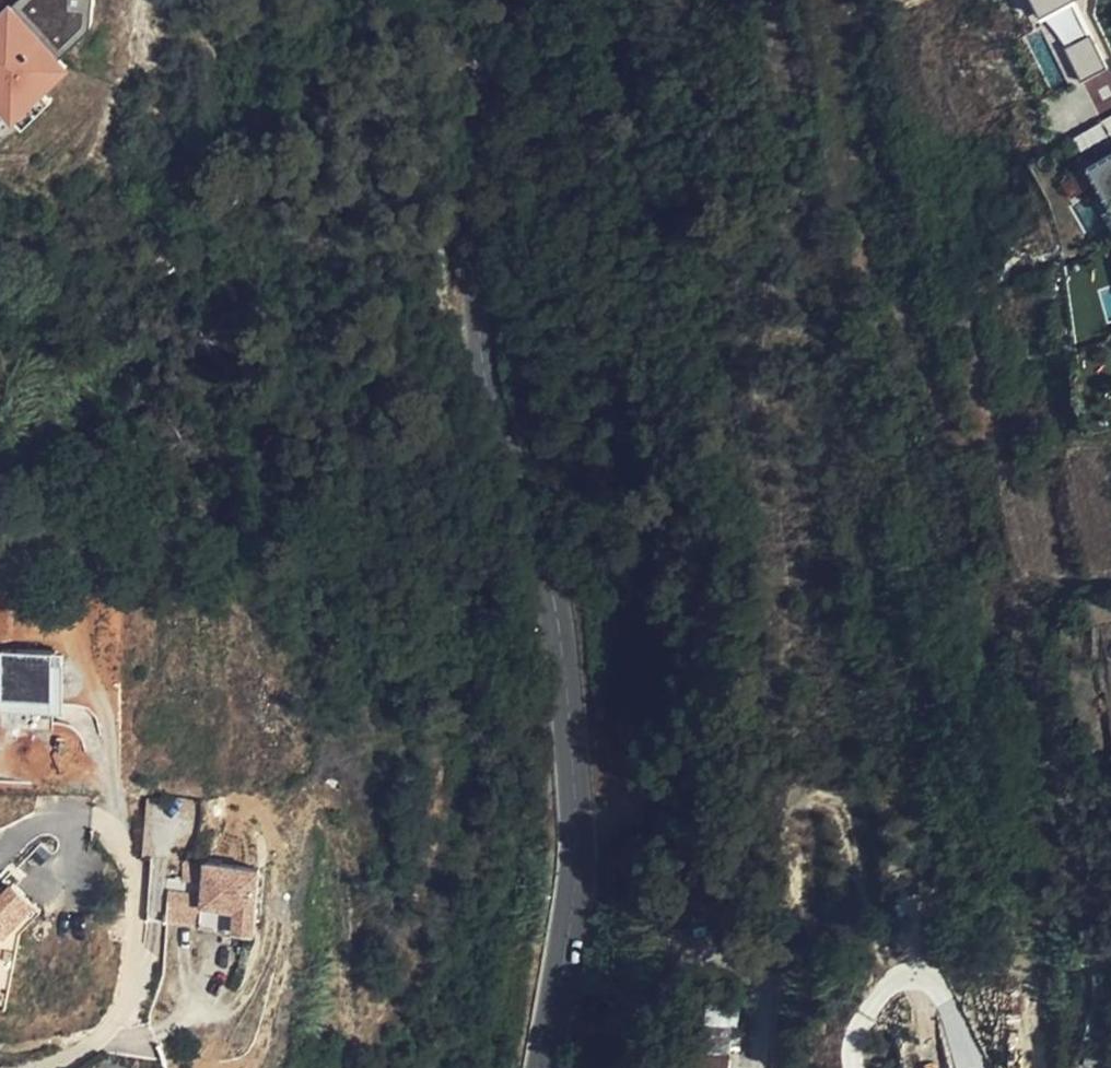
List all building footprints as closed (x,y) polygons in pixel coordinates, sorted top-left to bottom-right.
[(32,1),(33,2),(0,31),(0,123),(8,133),(65,85),(55,74),(84,50),(93,37),(97,27),(100,0),(32,0),(32,1)] [(1044,11),(1066,0),(1039,0),(1044,11)] [(1110,64),(1092,30),(1067,42),(1085,77),(1110,64)] [(1091,162),(1110,200),(1110,151),(1091,162)] [(63,728),(63,648),(0,648),(1,729),(63,728)] [(168,926),(262,926),(261,860),(184,861),(184,877),(168,877),(168,926)] [(0,895),(0,950),(2,939),(11,929),(17,935),(33,918),(30,914),(39,904),(22,887),(13,896),(5,890),(0,895)] [(0,987),(0,1005),(17,1008),(31,936),(50,915),(39,904),(30,914),(33,918),(17,935),(11,929),(2,939),(0,950),(0,960),(10,962),(5,988),(0,987)] [(5,988),(10,962),(0,960),(0,987),(5,988)] [(716,1026),(713,1053),(732,1054),(735,1028),(716,1026)] [(713,1053),(696,1052),(694,1067),(731,1067),(732,1054),(713,1053)]
